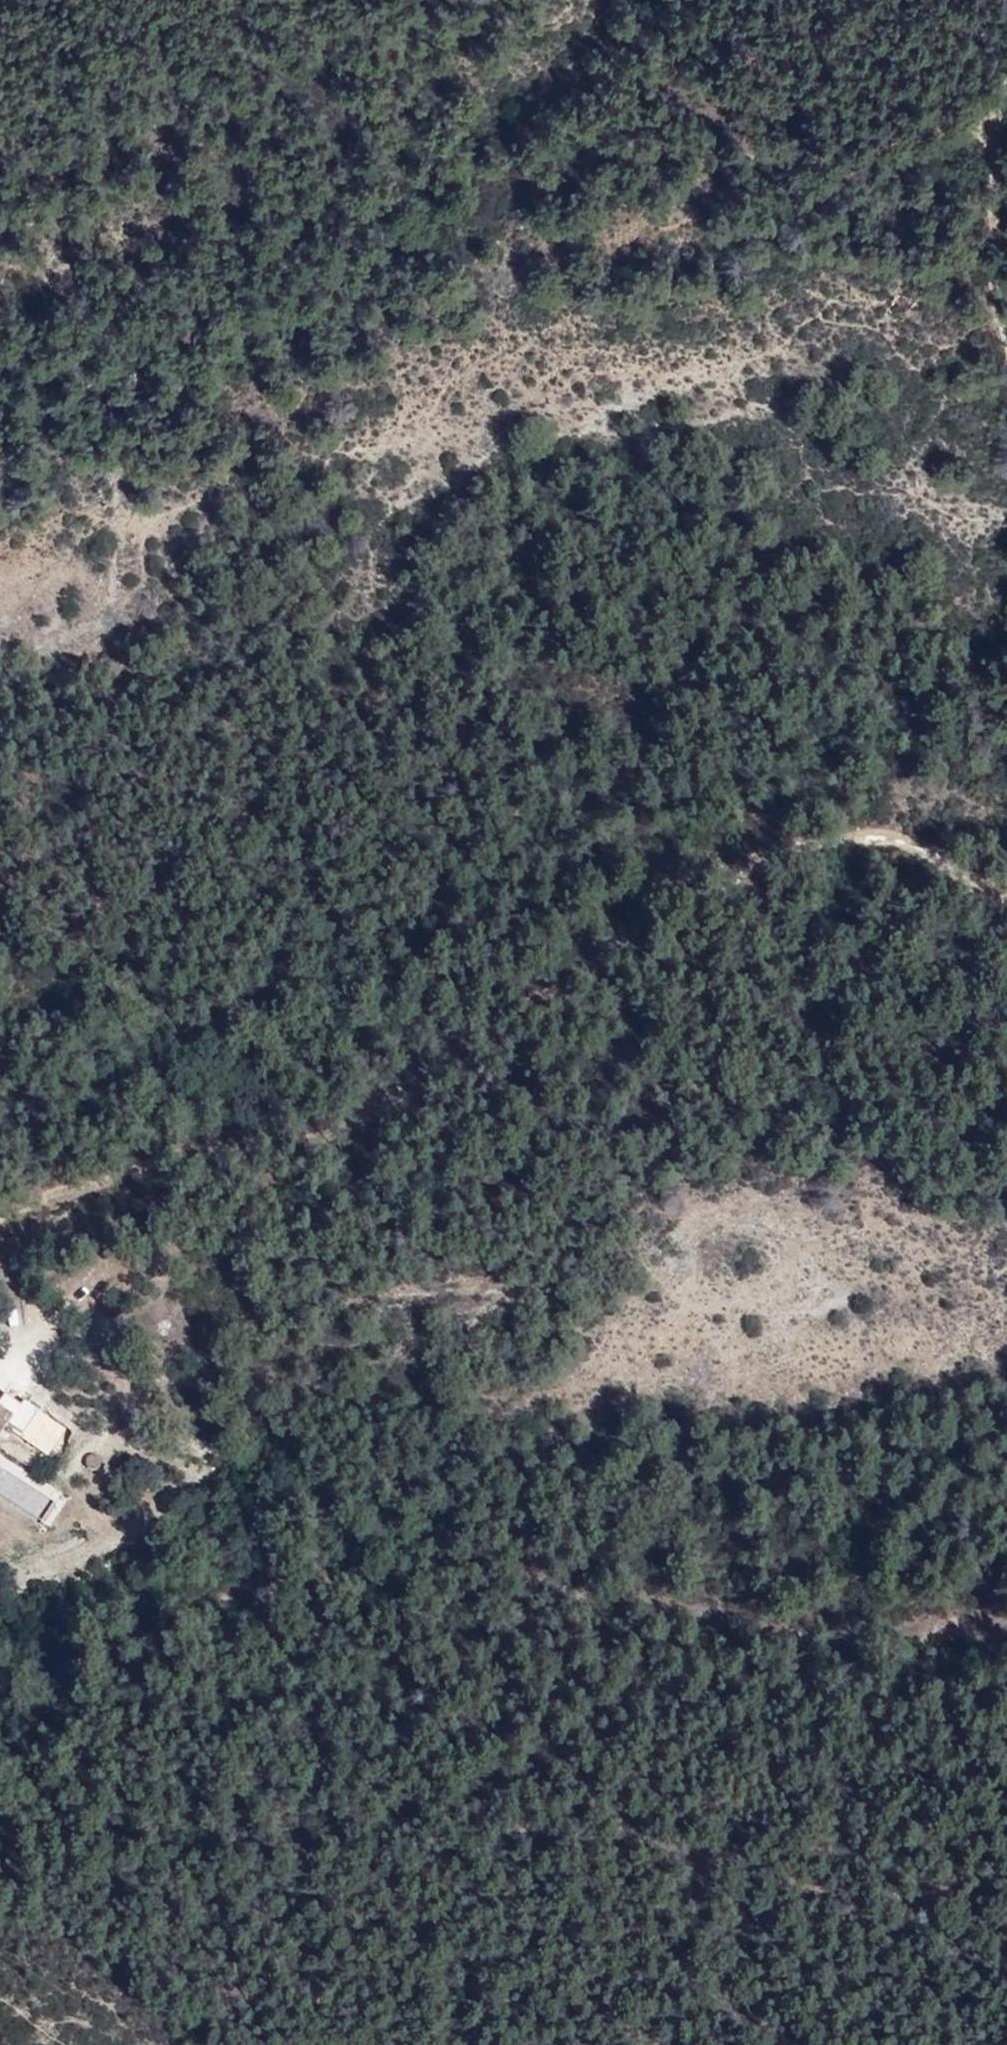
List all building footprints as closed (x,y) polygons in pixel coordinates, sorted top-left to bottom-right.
[(0,1411),(0,1445),(13,1419),(0,1411)]
